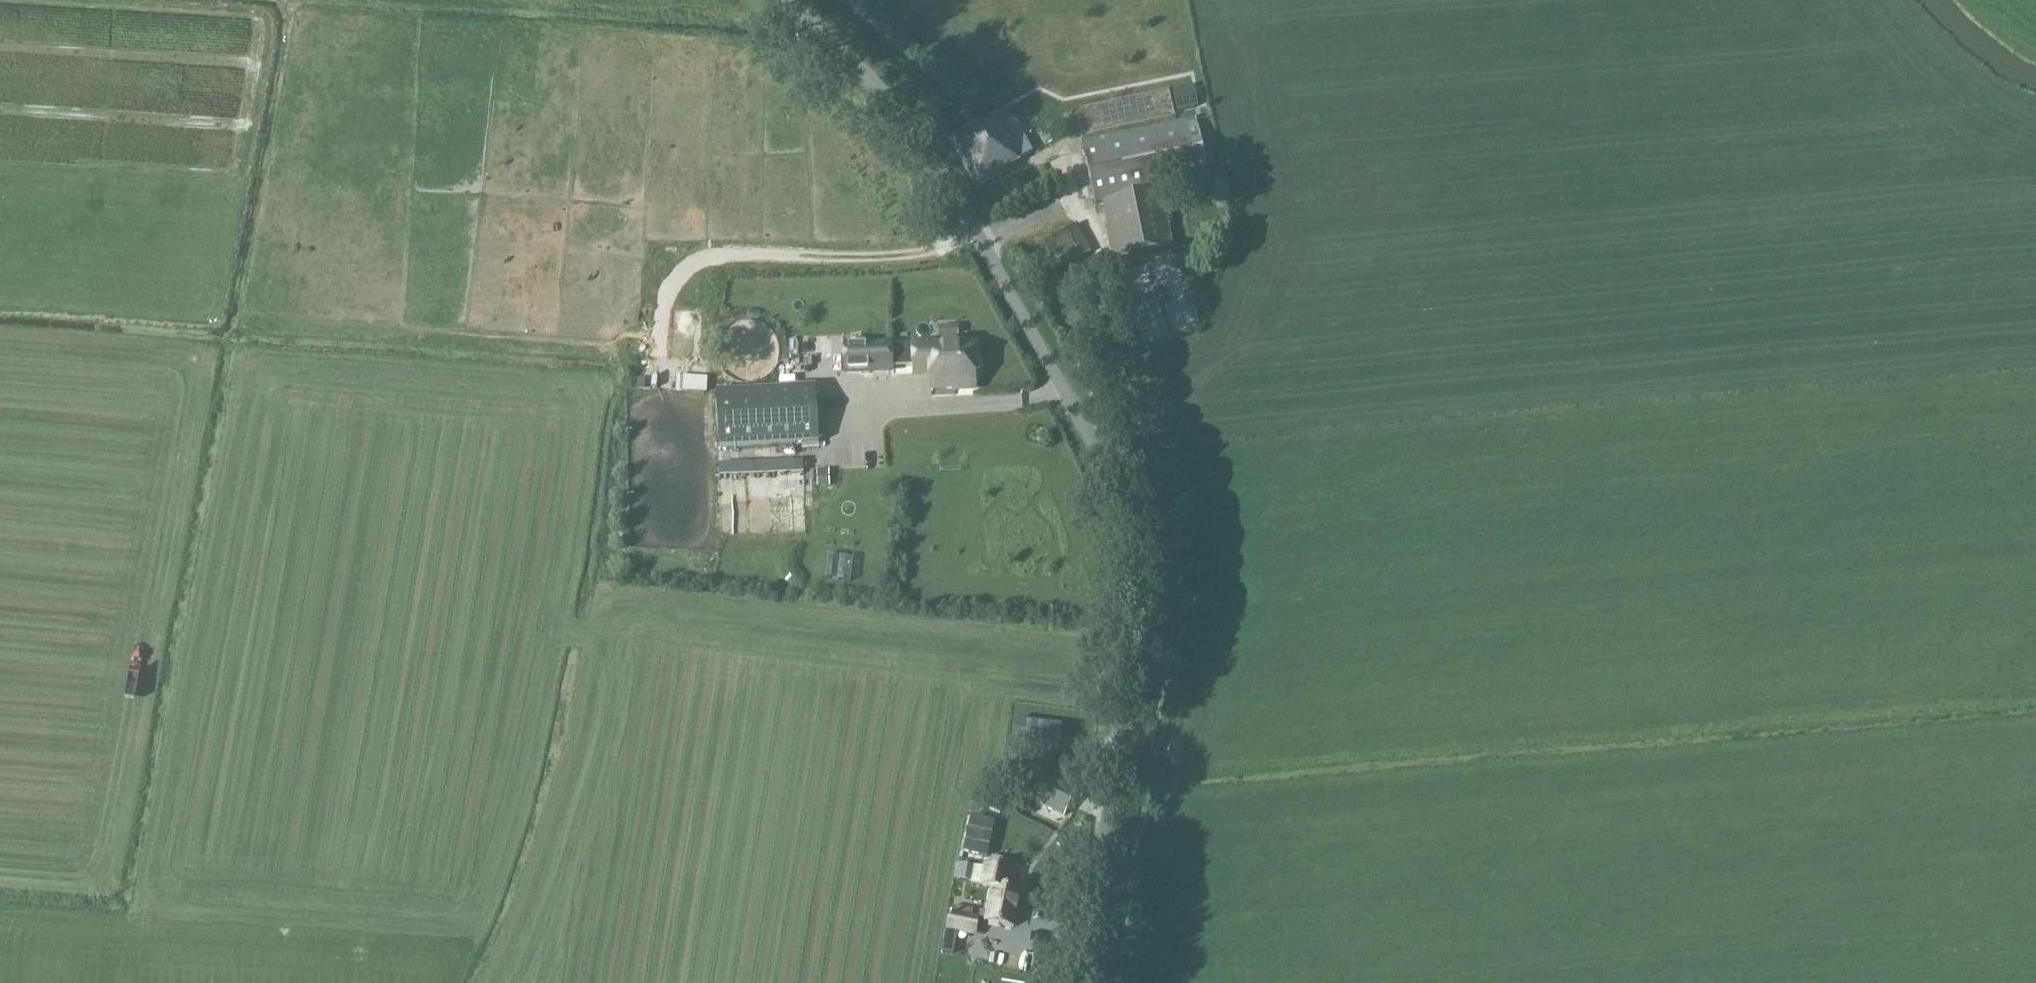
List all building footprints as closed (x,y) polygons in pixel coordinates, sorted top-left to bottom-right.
[(1190,88),(1173,91),(1178,112),(1195,108),(1190,88)] [(995,114),(949,140),(976,189),(1009,171),(1007,167),(1021,160),(1021,159),(1031,153),(1011,118),(1001,123),(995,114)] [(1186,121),(1081,142),(1094,204),(1103,202),(1105,211),(1114,258),(1172,246),(1161,190),(1209,180),(1196,119),(1186,121)] [(1077,226),(1045,243),(1059,270),(1092,252),(1077,226)] [(910,341),(894,341),(895,372),(912,372),(912,381),(929,380),(929,396),(978,394),(977,374),(982,368),(981,357),(977,353),(976,340),(910,342),(910,341)] [(894,341),(844,343),(845,374),(895,372),(894,341)] [(718,450),(817,446),(815,389),(716,393),(718,450)] [(720,465),(720,475),(804,471),(804,461),(720,465)] [(829,486),(829,481),(828,470),(817,470),(818,481),(818,487),(829,486)] [(1014,742),(1059,748),(1061,727),(1016,721),(1014,742)] [(1042,779),(1032,801),(1065,816),(1074,794),(1042,779)] [(967,851),(966,858),(987,863),(989,855),(995,823),(974,819),(967,851)] [(973,867),(970,884),(991,888),(984,924),(1019,930),(1024,909),(1021,908),(1025,892),(1011,889),(1015,871),(1003,869),(1004,860),(992,858),(990,866),(983,865),(982,868),(973,867)] [(953,916),(950,929),(975,934),(977,921),(953,916)] [(944,930),(940,951),(944,952),(953,954),(957,933),(944,930)]
